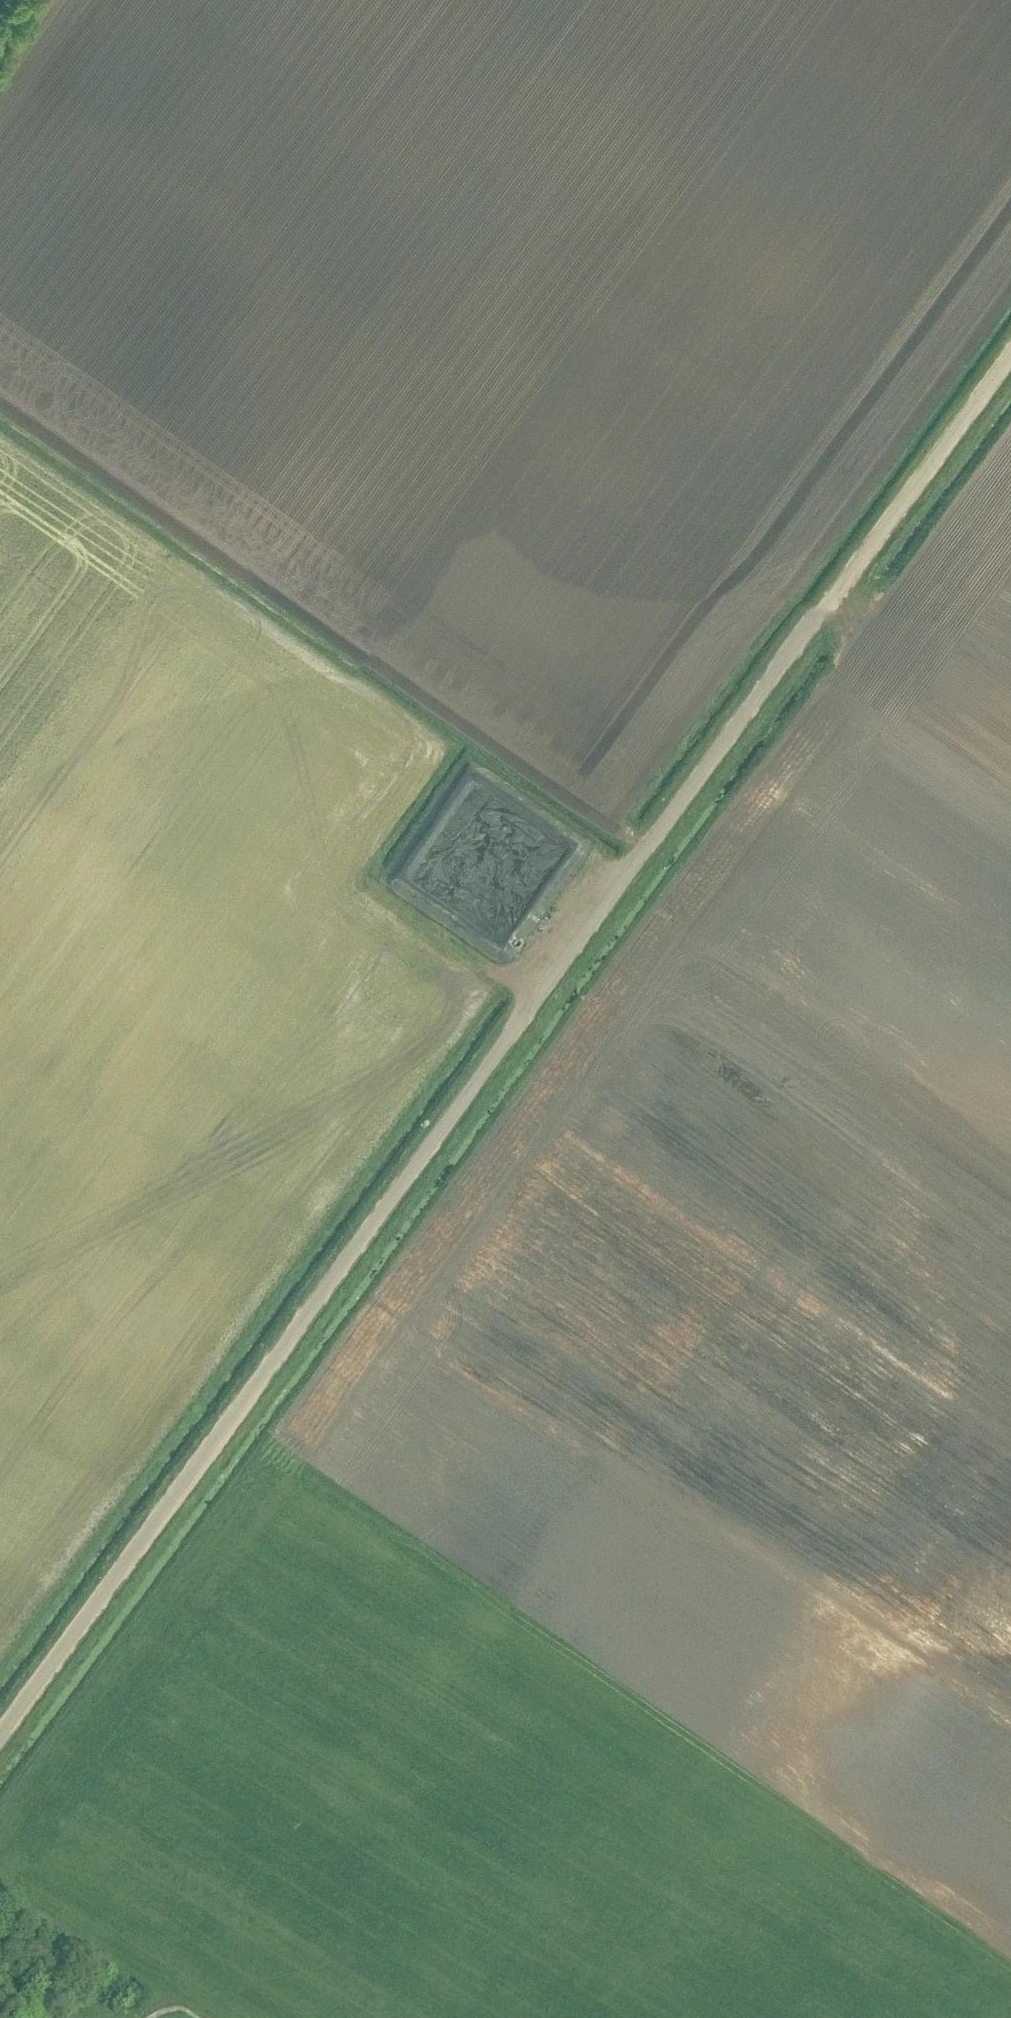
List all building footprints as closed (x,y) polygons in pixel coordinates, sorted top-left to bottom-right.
[(482,946),(506,911),(498,905),(473,940),(482,946)] [(454,913),(445,917),(452,936),(462,933),(454,913)]
